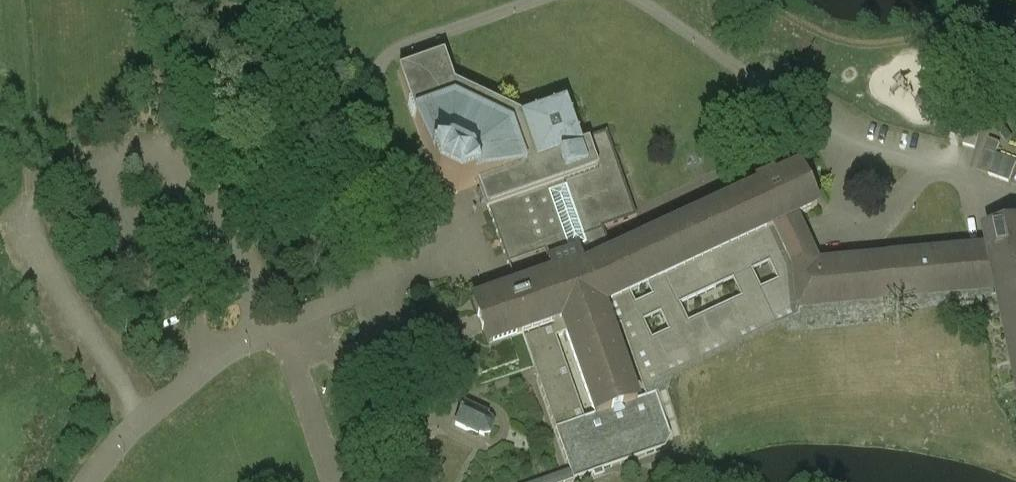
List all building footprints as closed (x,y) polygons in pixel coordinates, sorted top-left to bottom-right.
[(597,170),(587,144),(580,146),(565,103),(524,117),(453,85),(442,55),(399,70),(436,180),(458,191),(481,182),(521,168),(530,193),(546,187),(597,170)] [(597,170),(546,187),(571,254),(577,252),(580,263),(581,267),(611,253),(603,227),(635,216),(606,131),(585,138),(587,144),(597,170)] [(1000,140),(988,135),(977,167),(989,171),(995,152),(1000,140)] [(995,152),(989,171),(1008,178),(1015,159),(995,152)] [(818,205),(816,202),(810,205),(794,171),(800,168),(799,166),(773,177),(771,173),(755,181),(757,185),(611,253),(581,267),(580,263),(551,273),(470,301),(486,346),(552,323),(554,326),(522,338),(570,470),(535,481),(570,481),(666,449),(671,435),(652,383),(797,316),(796,302),(997,286),(1015,367),(1015,224),(985,230),(989,247),(817,262),(794,216),(818,205)] [(521,168),(481,182),(482,188),(476,190),(480,202),(486,200),(508,263),(544,250),(547,261),(553,259),(530,193),(521,168)] [(553,259),(547,261),(551,273),(580,263),(577,252),(571,254),(546,187),(530,193),(553,259)] [(487,414),(464,404),(454,425),(477,436),(478,434),(484,436),(489,435),(493,429),(494,424),(491,419),(486,417),(487,414)]
